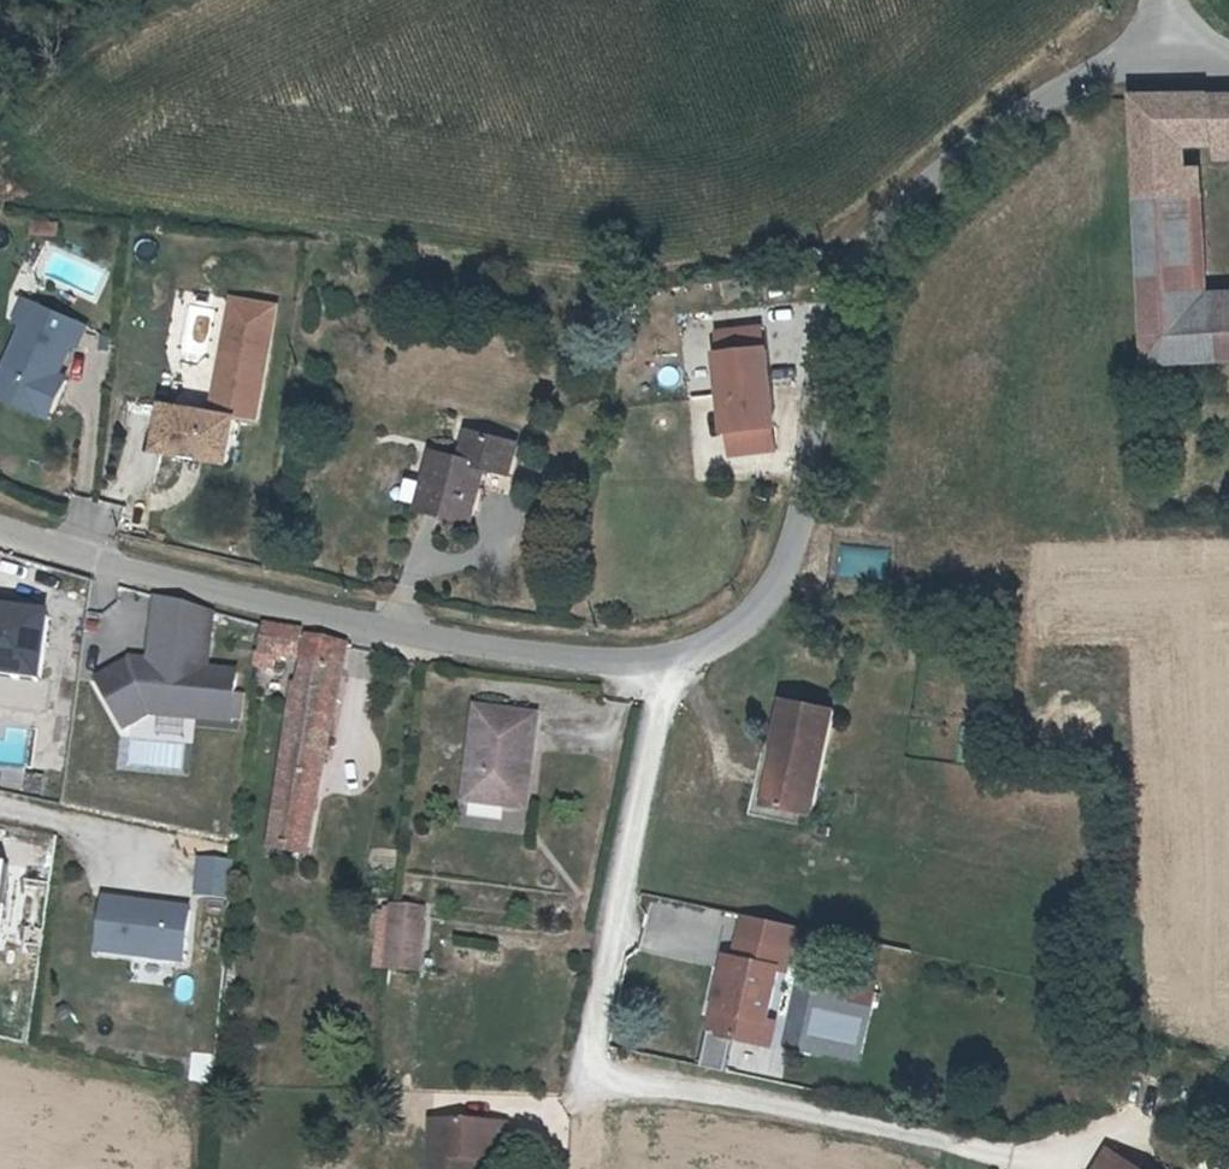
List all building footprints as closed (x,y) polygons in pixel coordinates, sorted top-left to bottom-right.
[(1206,324),(1201,190),(1199,163),(1228,162),(1228,118),(1144,122),(1159,375),(1228,373),(1228,324),(1206,324)] [(1199,163),(1201,190),(1228,189),(1228,162),(1199,163)] [(17,324),(0,365),(0,399),(49,419),(66,379),(57,375),(69,347),(76,350),(87,326),(20,298),(10,321),(17,324)] [(227,299),(216,298),(201,411),(219,367),(227,299)] [(219,367),(201,411),(227,415),(226,418),(246,421),(260,303),(227,299),(219,367)] [(759,405),(766,405),(782,403),(789,403),(787,321),(740,324),(742,407),(759,405)] [(719,396),(690,400),(693,422),(723,418),(719,396)] [(148,450),(177,454),(178,448),(192,451),(191,457),(221,461),(226,418),(227,415),(201,411),(156,403),(148,450)] [(782,428),(782,403),(766,405),(766,429),(782,428)] [(470,445),(462,473),(435,465),(418,520),(469,535),(484,484),(508,491),(518,459),(470,445)] [(190,463),(191,457),(192,451),(178,448),(177,454),(176,460),(190,463)] [(887,582),(893,551),(842,542),(837,573),(887,582)] [(154,603),(147,667),(112,663),(106,720),(239,733),(245,673),(213,670),(219,610),(154,603)] [(49,691),(56,617),(0,611),(0,686),(49,691)] [(242,649),(257,653),(280,657),(283,632),(245,624),(242,649)] [(299,636),(292,662),(329,672),(335,643),(299,636)] [(253,675),(257,653),(242,649),(239,671),(253,675)] [(290,820),(329,672),(292,662),(285,687),(277,686),(236,841),(244,842),(282,851),(290,820)] [(780,772),(813,779),(823,781),(847,678),(794,666),(788,694),(783,692),(778,709),(773,709),(770,728),(787,732),(780,772)] [(541,687),(481,679),(467,771),(519,779),(528,722),(536,723),(541,687)] [(527,779),(536,723),(528,722),(519,779),(527,779)] [(787,732),(770,728),(757,781),(810,793),(813,779),(780,772),(787,732)] [(18,848),(48,848),(48,832),(18,832),(18,848)] [(196,902),(231,903),(232,861),(197,861),(196,902)] [(18,864),(0,862),(0,932),(10,933),(18,864)] [(389,934),(419,938),(425,875),(395,872),(390,923),(389,934)] [(95,956),(188,969),(196,909),(103,896),(95,956)] [(729,924),(711,1000),(764,1012),(770,986),(781,937),(790,939),(795,916),(744,905),(738,926),(729,924)] [(785,989),(770,986),(764,1012),(779,1015),(785,989)] [(1076,1064),(1082,1080),(1099,1074),(1092,1057),(1076,1064)] [(470,1143),(496,1144),(498,1105),(425,1103),(422,1165),(409,1165),(408,1168),(468,1168),(470,1143)] [(1118,1118),(1100,1152),(1121,1164),(1118,1168),(1212,1168),(1118,1118)] [(1093,1166),(1099,1168),(1118,1168),(1121,1164),(1100,1152),(1093,1166)]
